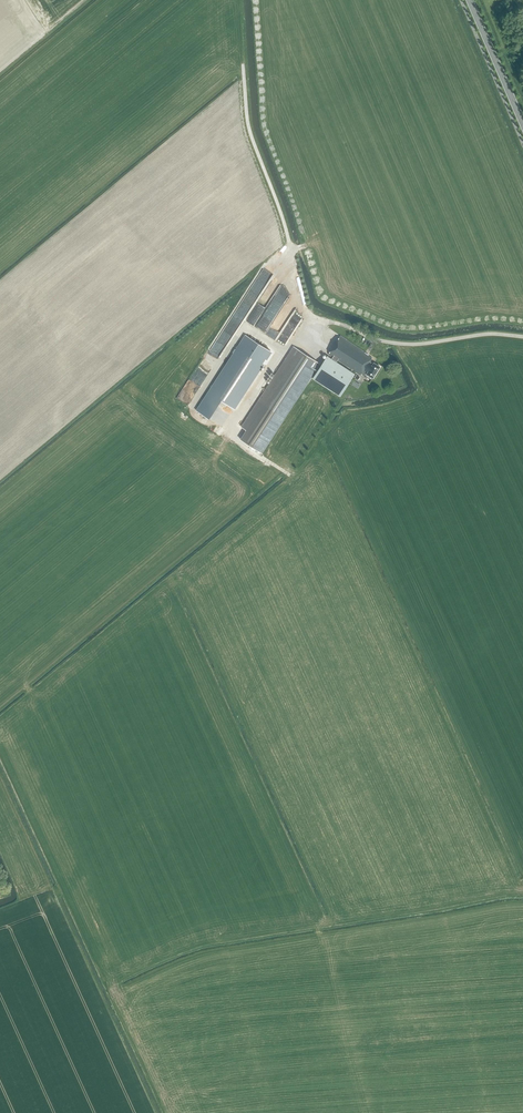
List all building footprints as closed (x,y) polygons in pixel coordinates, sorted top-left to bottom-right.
[(287,345),(301,319),(294,315),(291,321),(287,319),(279,334),(276,339),(287,345)] [(246,335),(209,392),(234,409),(263,363),(262,362),(264,359),(266,359),(271,351),(246,335)] [(332,358),(331,359),(327,356),(321,365),(320,364),(320,363),(293,347),(241,426),(248,431),(242,440),(262,453),(312,377),(313,378),(312,379),(340,397),(355,374),(351,372),(352,371),(361,376),(362,375),(363,376),(365,373),(367,374),(366,375),(372,380),(380,369),(374,364),(373,365),(370,363),(373,359),(368,357),(369,356),(342,339),(330,357),(332,358)] [(193,380),(203,385),(212,366),(205,362),(203,366),(205,366),(202,372),(198,370),(193,380)]
